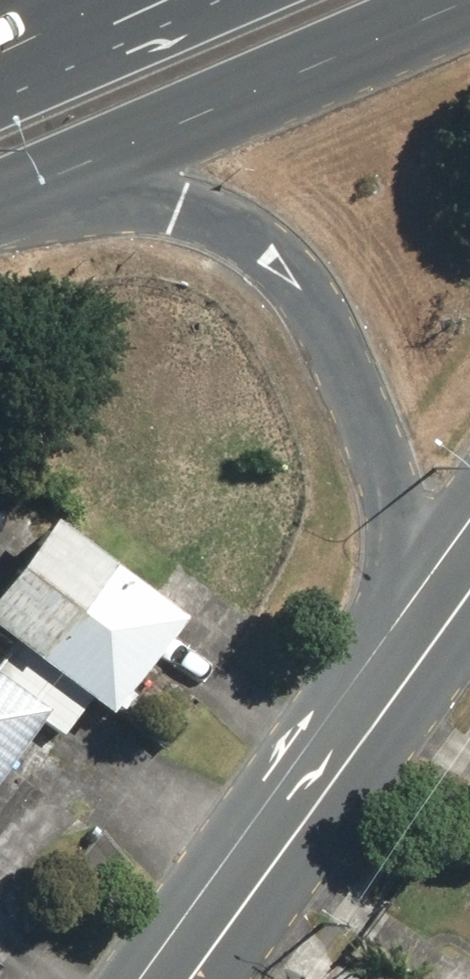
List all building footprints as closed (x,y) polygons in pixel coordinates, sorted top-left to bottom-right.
[(109,563),(46,514),(0,574),(0,635),(35,661),(109,563)] [(109,563),(35,661),(104,714),(178,615),(109,563)] [(83,704),(4,648),(0,653),(0,764),(34,716),(61,735),(83,704)]
